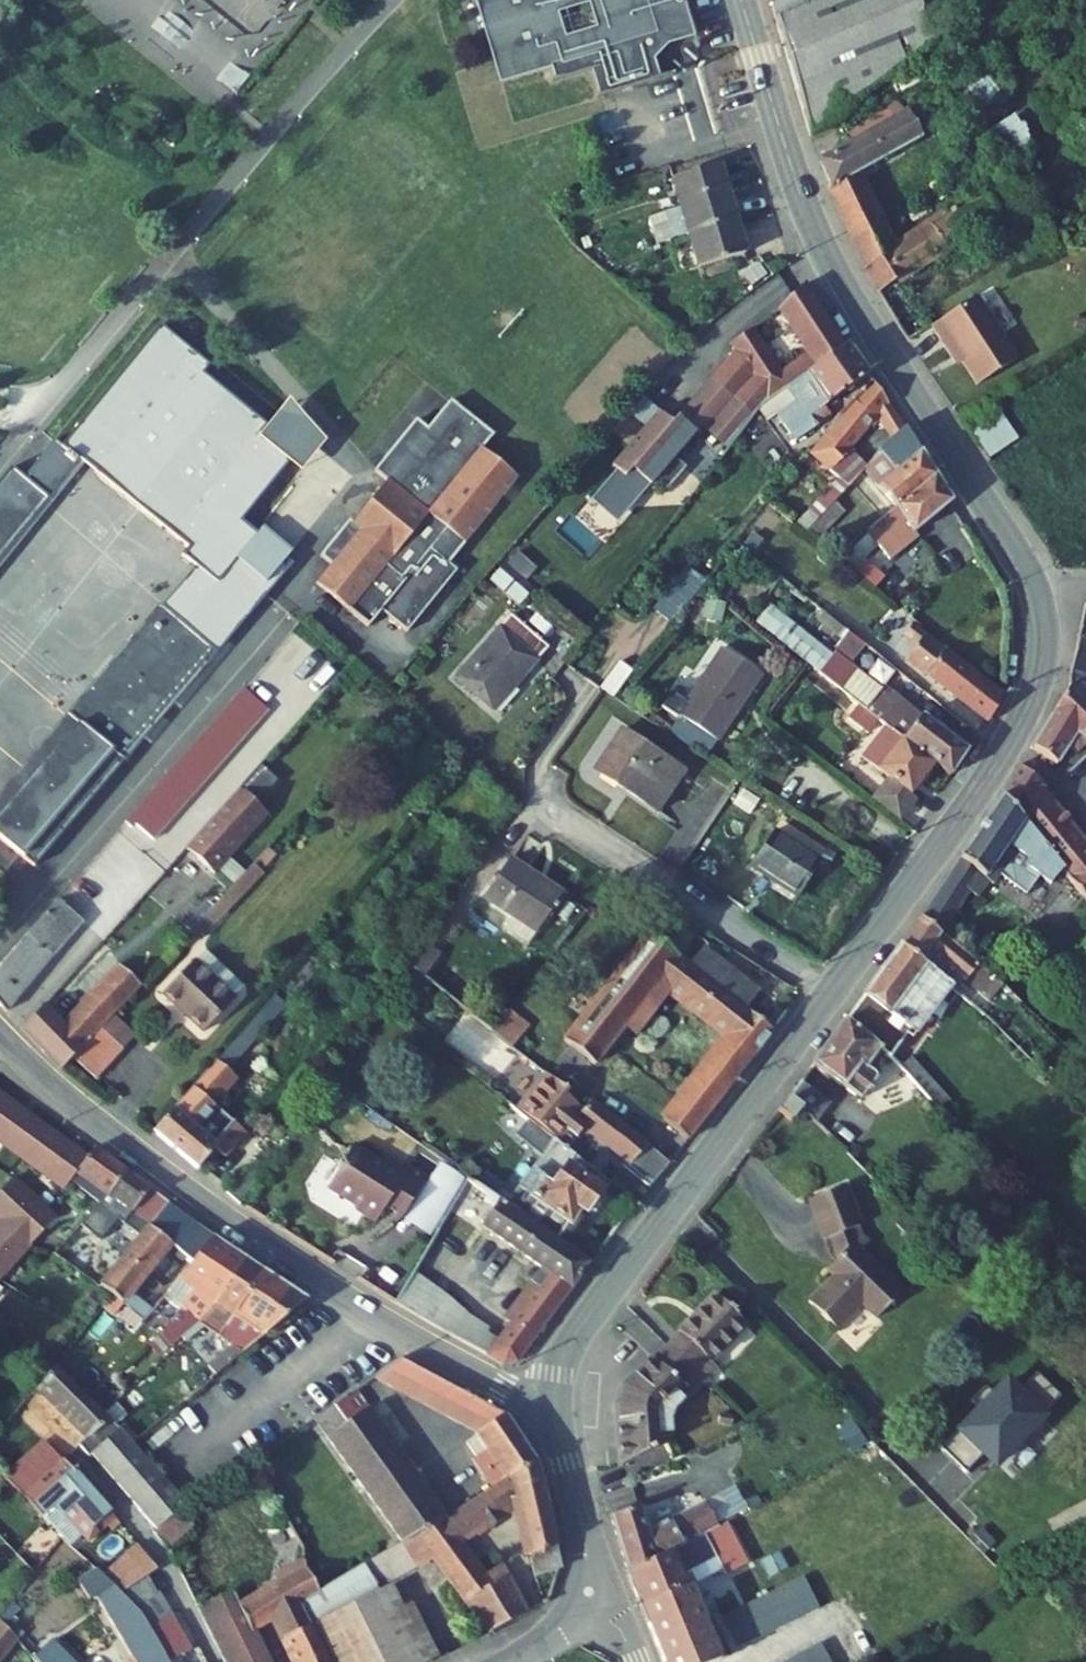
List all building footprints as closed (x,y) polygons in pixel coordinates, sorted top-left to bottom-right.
[(494,61),(502,85),(551,69),(554,80),(592,72),(599,95),(655,79),(647,53),(640,56),(636,42),(657,36),(662,40),(692,31),(682,0),(476,0),(494,61)] [(777,0),(773,4),(773,10),(775,18),(818,0),(777,0)] [(775,18),(811,137),(934,43),(920,9),(938,0),(818,0),(775,18)] [(951,87),(1002,169),(1032,150),(983,68),(951,87)] [(1006,175),(892,249),(857,175),(921,139),(895,103),(844,137),(848,145),(819,162),(844,227),(879,294),(902,279),(1019,196),(1006,175)] [(977,185),(957,153),(943,161),(962,194),(977,185)] [(671,179),(679,203),(726,189),(719,165),(671,179)] [(679,203),(688,235),(735,221),(726,189),(679,203)] [(735,221),(688,235),(698,269),(745,255),(735,221)] [(592,257),(587,246),(581,249),(585,259),(592,257)] [(909,341),(931,327),(902,279),(879,294),(909,341)] [(778,310),(806,357),(779,374),(786,388),(844,346),(805,284),(778,310)] [(979,296),(934,325),(944,341),(949,338),(963,360),(980,384),(1020,358),(979,296)] [(107,456),(95,470),(189,548),(183,555),(195,564),(217,583),(258,534),(241,520),(292,459),(261,433),(267,426),(203,373),(196,382),(183,370),(189,362),(196,354),(161,325),(75,428),(93,444),(98,437),(113,449),(107,456)] [(761,407),(768,401),(786,388),(779,374),(752,329),(729,343),(735,352),(684,411),(682,409),(671,423),(641,397),(629,411),(648,428),(627,451),(632,456),(597,495),(599,497),(600,495),(605,500),(602,504),(611,512),(615,508),(623,515),(659,474),(666,480),(680,463),(674,459),(702,427),(728,450),(761,407)] [(949,338),(944,341),(958,363),(963,360),(949,338)] [(846,344),(844,346),(786,388),(768,401),(796,441),(832,413),(827,405),(869,375),(846,344)] [(203,373),(189,362),(183,370),(196,382),(203,373)] [(849,451),(871,424),(874,427),(878,422),(883,429),(898,419),(870,380),(822,433),(825,436),(813,452),(840,477),(795,525),(803,532),(851,487),(864,470),(866,467),(849,451)] [(316,583),(367,626),(380,611),(406,632),(456,572),(448,564),(518,479),(483,450),(494,437),(452,402),(429,430),(418,421),(375,472),(386,480),(322,557),(331,564),(316,583)] [(990,405),(965,422),(987,458),(1015,442),(990,405)] [(905,428),(898,419),(883,429),(892,440),(905,428)] [(866,467),(864,470),(896,507),(935,475),(905,428),(892,440),(878,452),(866,467)] [(93,444),(107,456),(113,449),(98,437),(93,444)] [(47,498),(78,459),(54,440),(24,477),(12,468),(0,483),(0,556),(47,498)] [(918,538),(915,533),(952,502),(935,475),(896,507),(867,530),(879,546),(889,560),(918,538)] [(817,543),(861,496),(851,487),(803,532),(817,543)] [(292,563),(258,534),(217,583),(251,611),(292,563)] [(922,542),(892,559),(902,576),(931,559),(922,542)] [(853,568),(876,587),(884,577),(864,559),(853,568)] [(160,605),(217,653),(251,611),(217,583),(195,564),(160,605)] [(691,569),(656,612),(672,624),(707,581),(691,569)] [(217,653),(160,605),(160,606),(0,798),(0,838),(37,869),(217,653)] [(511,614),(457,676),(495,709),(549,648),(511,614)] [(916,625),(895,651),(905,658),(926,632),(916,625)] [(905,658),(988,723),(1004,694),(926,632),(905,658)] [(740,699),(749,687),(753,690),(763,675),(721,648),(677,714),(719,742),(745,703),(740,699)] [(1085,672),(1085,650),(1077,648),(1073,669),(1085,672)] [(967,751),(910,706),(908,709),(839,656),(823,676),(858,705),(878,720),(885,726),(934,764),(950,776),(967,751)] [(620,661),(601,686),(614,696),(633,671),(620,661)] [(1073,669),(1071,685),(1085,699),(1085,672),(1073,669)] [(1071,685),(1033,745),(1064,767),(1085,744),(1085,699),(1071,685)] [(878,720),(858,705),(848,717),(868,733),(878,720)] [(968,727),(975,718),(961,707),(954,716),(968,727)] [(862,757),(888,777),(871,798),(900,821),(918,799),(911,794),(934,764),(885,726),(862,757)] [(595,770),(657,811),(683,772),(622,731),(595,770)] [(186,848),(215,874),(268,814),(256,804),(278,780),(261,764),(186,848)] [(1044,784),(1021,764),(1001,795),(1059,865),(1085,844),(1040,792),(1044,784)] [(961,857),(1017,899),(1026,887),(1037,895),(1059,865),(1001,795),(961,857)] [(750,866),(797,898),(821,861),(774,830),(750,866)] [(1059,865),(1085,899),(1085,843),(1085,844),(1059,865)] [(921,916),(942,934),(970,893),(977,898),(986,886),(1013,905),(1017,899),(961,857),(960,858),(921,916)] [(562,894),(509,859),(484,897),(513,916),(505,929),(528,945),(562,894)] [(230,908),(263,874),(255,865),(221,900),(230,908)] [(1037,895),(1071,922),(1085,903),(1085,899),(1059,865),(1037,895)] [(84,922),(59,900),(0,965),(0,1005),(7,1012),(84,922)] [(901,945),(922,962),(930,952),(990,1000),(1003,985),(942,934),(921,916),(901,945)] [(660,983),(727,1036),(662,1119),(688,1140),(774,1031),(745,1008),(759,991),(704,948),(691,964),(648,931),(562,1041),(595,1067),(626,1027),(636,1036),(657,1010),(646,1001),(660,983)] [(441,955),(424,941),(408,966),(424,978),(441,955)] [(922,962),(901,945),(846,1019),(888,1053),(891,1057),(947,982),(922,962)] [(245,987),(207,951),(196,962),(234,998),(245,987)] [(204,1033),(236,1000),(234,998),(196,962),(194,960),(162,993),(177,1007),(179,1004),(188,1012),(185,1015),(204,1033)] [(427,981),(424,978),(408,966),(401,977),(420,991),(427,981)] [(21,1030),(61,1070),(73,1058),(102,1028),(114,1014),(117,1012),(92,988),(60,1021),(45,1005),(21,1030)] [(228,1070),(286,1005),(275,994),(217,1061),(228,1070)] [(102,1028),(124,1049),(137,1036),(114,1014),(102,1028)] [(888,1053),(846,1019),(813,1064),(861,1100),(875,1082),(876,1080),(876,1077),(875,1075),(872,1072),(888,1053)] [(96,1080),(124,1049),(102,1028),(73,1058),(96,1080)] [(924,1069),(912,1057),(902,1066),(913,1079),(924,1069)] [(245,1133),(214,1105),(237,1079),(228,1070),(217,1061),(154,1131),(199,1169),(217,1147),(226,1155),(245,1133)] [(938,1107),(949,1098),(924,1069),(913,1079),(938,1107)] [(516,1108),(530,1120),(558,1142),(567,1130),(577,1137),(584,1128),(626,1161),(622,1165),(650,1188),(671,1163),(591,1099),(584,1109),(566,1095),(569,1091),(546,1072),(516,1108)] [(818,1123),(833,1104),(801,1081),(790,1096),(818,1123)] [(0,1092),(0,1141),(65,1188),(71,1181),(88,1157),(0,1092)] [(792,1122),(802,1109),(788,1098),(778,1111),(792,1122)] [(542,1157),(508,1206),(564,1245),(589,1208),(596,1212),(605,1199),(599,1194),(607,1182),(558,1142),(530,1120),(516,1136),(542,1157)] [(402,1219),(428,1177),(410,1166),(406,1173),(387,1161),(383,1166),(353,1147),(338,1171),(343,1173),(331,1191),(362,1210),(364,1217),(373,1222),(380,1221),(387,1210),(402,1219)] [(71,1181),(106,1207),(113,1197),(150,1226),(169,1204),(94,1148),(88,1157),(71,1181)] [(13,1179),(0,1193),(0,1219),(1,1220),(0,1221),(0,1280),(57,1219),(13,1179)] [(838,1329),(862,1304),(878,1318),(904,1292),(862,1251),(869,1243),(861,1235),(858,1227),(861,1226),(846,1185),(809,1199),(825,1240),(830,1238),(838,1259),(835,1261),(841,1268),(834,1275),(809,1302),(838,1329)] [(485,1229),(549,1273),(496,1340),(487,1355),(504,1365),(517,1362),(589,1263),(564,1245),(508,1206),(503,1203),(485,1229)] [(150,1226),(99,1285),(145,1320),(170,1290),(214,1238),(169,1204),(150,1226)] [(214,1238),(170,1290),(186,1301),(180,1309),(177,1306),(159,1323),(165,1330),(184,1312),(198,1322),(214,1307),(247,1260),(214,1238)] [(227,1326),(264,1271),(247,1260),(214,1307),(198,1322),(184,1312),(165,1330),(161,1334),(171,1346),(182,1336),(187,1341),(205,1327),(219,1338),(227,1326)] [(834,1275),(841,1268),(835,1261),(827,1268),(834,1275)] [(307,1300),(264,1271),(227,1326),(242,1337),(230,1346),(232,1347),(208,1366),(216,1375),(307,1300)] [(434,1289),(414,1271),(396,1303),(419,1316),(434,1289)] [(434,1289),(419,1316),(453,1336),(465,1315),(434,1289)] [(711,1360),(747,1324),(716,1294),(680,1332),(682,1335),(669,1348),(706,1383),(719,1369),(711,1360)] [(465,1315),(453,1336),(487,1355),(496,1340),(465,1315)] [(671,1414),(688,1394),(691,1398),(706,1383),(669,1348),(656,1360),(653,1357),(624,1385),(617,1405),(622,1465),(670,1443),(671,1414)] [(374,1376),(393,1387),(406,1362),(401,1359),(374,1376)] [(393,1387),(479,1434),(504,1414),(486,1404),(474,1398),(464,1415),(437,1400),(446,1382),(406,1362),(393,1387)] [(20,1381),(0,1363),(0,1402),(20,1381)] [(40,1385),(90,1437),(80,1446),(88,1456),(90,1454),(120,1428),(58,1366),(40,1385)] [(992,1446),(1003,1457),(1042,1417),(1040,1415),(1059,1396),(1038,1374),(1019,1394),(1008,1383),(996,1395),(988,1387),(973,1401),(981,1410),(970,1421),(967,1419),(939,1447),(966,1473),(984,1454),(992,1446)] [(446,1382),(437,1400),(464,1415),(474,1398),(446,1382)] [(446,1517),(355,1389),(313,1418),(402,1542),(448,1519),(446,1517)] [(469,1442),(478,1455),(473,1459),(492,1487),(537,1462),(504,1414),(479,1434),(469,1442)] [(718,1423),(732,1426),(733,1417),(720,1415),(718,1423)] [(186,1503),(120,1428),(90,1454),(156,1529),(179,1510),(186,1503)] [(48,1444),(8,1480),(22,1495),(62,1460),(48,1444)] [(111,1512),(63,1458),(62,1460),(22,1495),(51,1528),(64,1516),(88,1543),(108,1525),(103,1519),(111,1512)] [(296,1661),(331,1661),(312,1624),(299,1603),(319,1590),(306,1567),(304,1548),(255,1458),(225,1475),(226,1478),(259,1537),(266,1534),(280,1558),(280,1578),(263,1587),(276,1620),(296,1661)] [(463,1543),(516,1505),(534,1578),(561,1569),(557,1547),(537,1462),(492,1487),(446,1517),(448,1519),(402,1542),(418,1568),(434,1558),(489,1633),(528,1613),(502,1565),(487,1576),(463,1543)] [(647,1530),(640,1508),(610,1516),(627,1574),(719,1527),(709,1507),(671,1526),(667,1520),(647,1530)] [(156,1529),(153,1532),(168,1548),(192,1525),(179,1510),(156,1529)] [(641,1607),(645,1606),(652,1623),(648,1624),(663,1661),(666,1661),(668,1661),(719,1661),(720,1661),(717,1661),(689,1587),(683,1573),(715,1557),(722,1570),(725,1576),(741,1567),(719,1527),(704,1535),(675,1551),(674,1550),(628,1574),(641,1607)] [(379,1585),(381,1589),(393,1583),(418,1568),(402,1542),(366,1562),(379,1585)] [(156,1570),(141,1545),(99,1572),(120,1593),(156,1570)] [(683,1572),(690,1588),(722,1570),(715,1557),(683,1572)] [(299,1603),(312,1624),(379,1585),(366,1562),(319,1590),(299,1603)] [(142,1616),(122,1595),(120,1593),(99,1572),(79,1583),(89,1600),(96,1596),(134,1661),(169,1661),(142,1616)] [(180,1658),(182,1656),(164,1623),(173,1617),(159,1592),(158,1593),(148,1577),(122,1595),(142,1616),(169,1661),(182,1661),(180,1658)] [(725,1616),(740,1648),(822,1608),(807,1577),(725,1616)] [(413,1601),(404,1606),(393,1583),(381,1589),(312,1624),(331,1661),(433,1661),(441,1658),(413,1601)] [(276,1620),(263,1587),(240,1601),(255,1632),(276,1620)] [(255,1632),(240,1601),(235,1590),(198,1608),(225,1661),(270,1661),(255,1632)] [(18,1640),(0,1620),(0,1661),(18,1640)] [(53,1641),(35,1658),(39,1661),(73,1661),(53,1641)] [(822,1644),(787,1661),(832,1661),(822,1644)]
